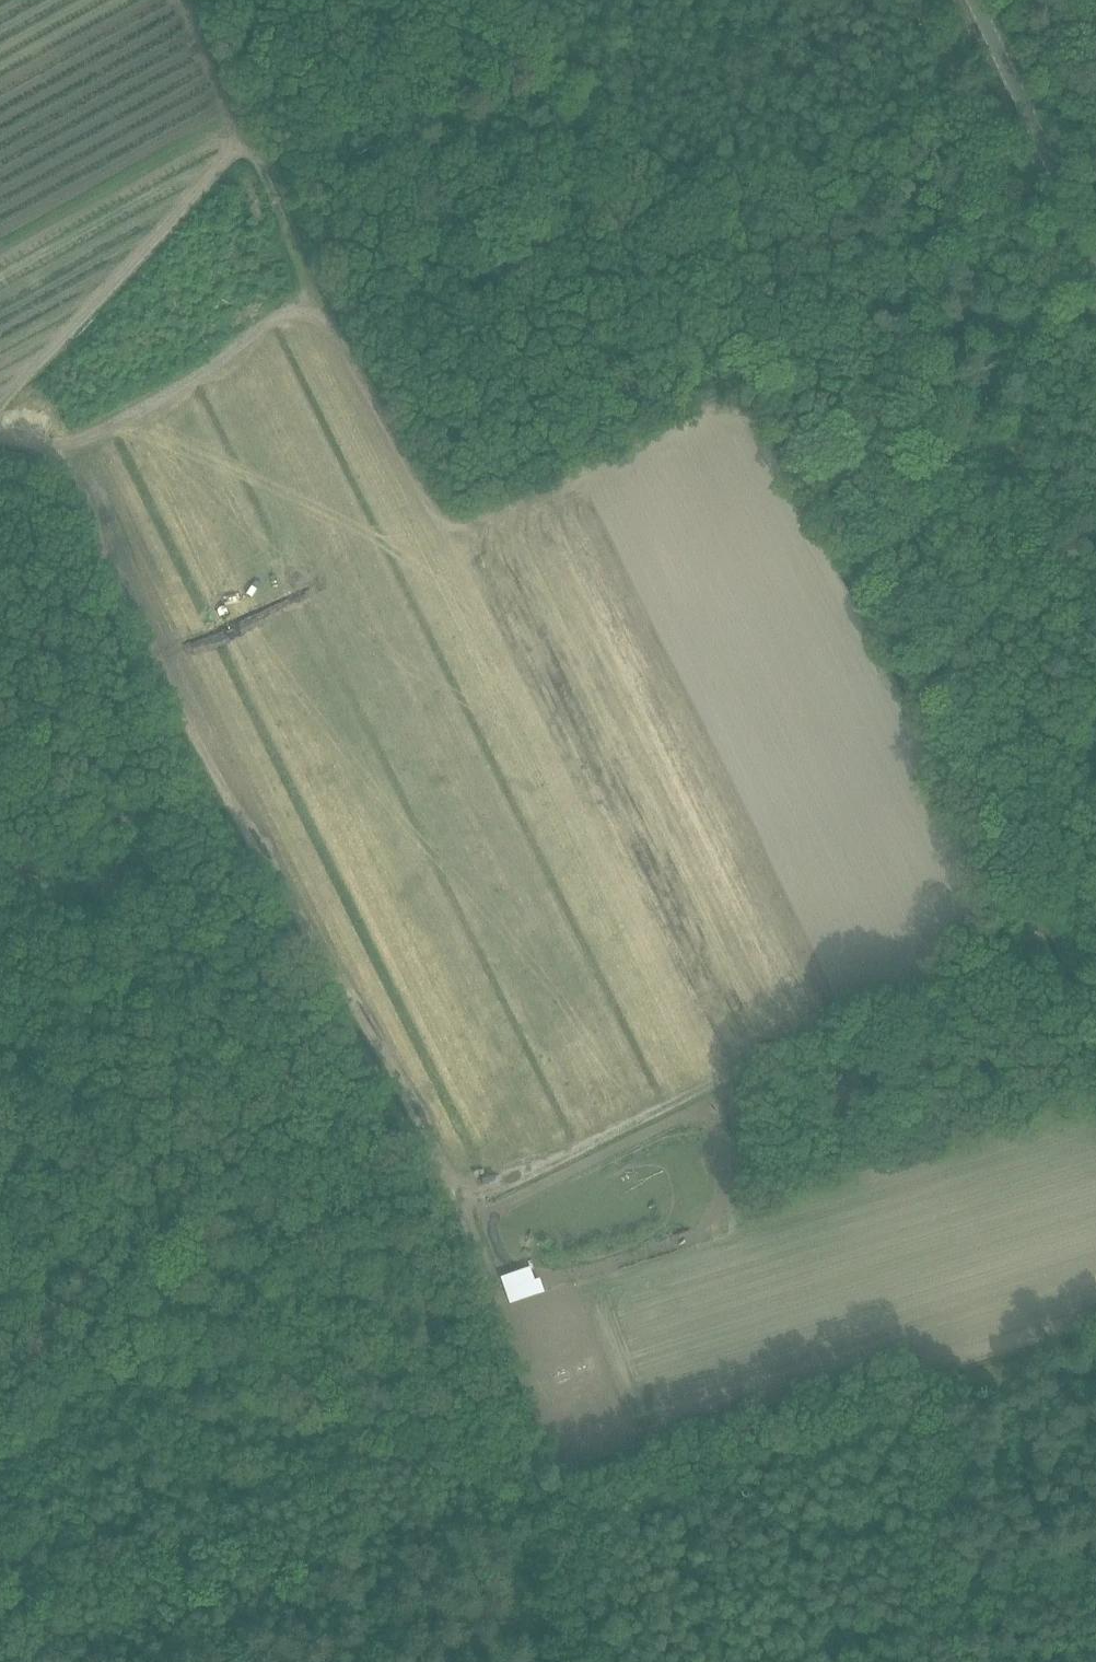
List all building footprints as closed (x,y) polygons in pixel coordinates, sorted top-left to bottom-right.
[(507,1276),(513,1289),(535,1280),(530,1267),(507,1276)]
